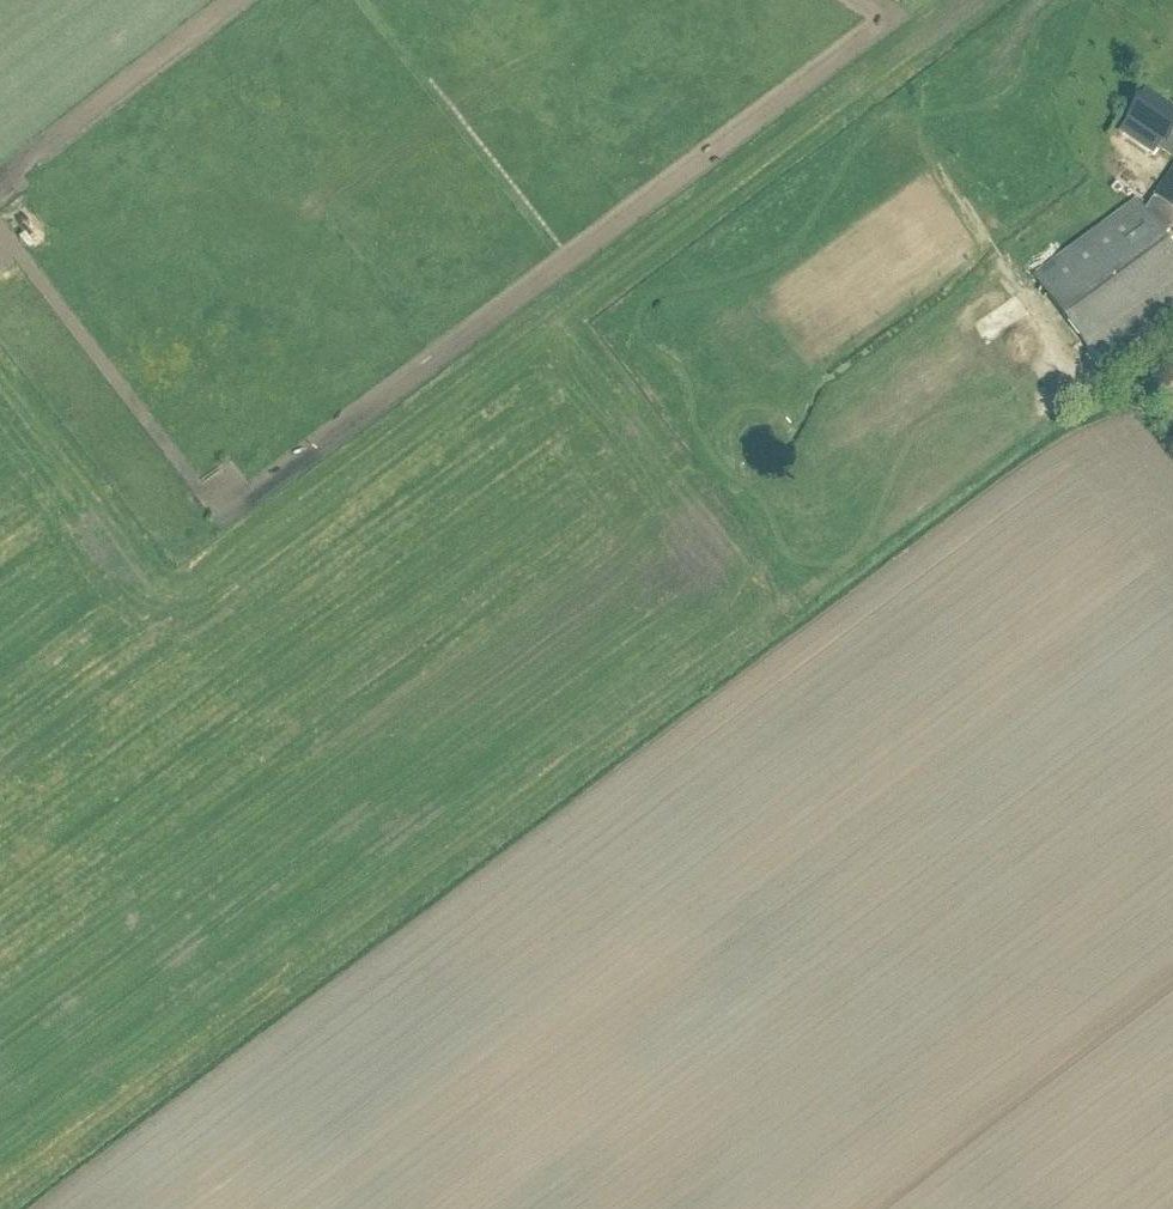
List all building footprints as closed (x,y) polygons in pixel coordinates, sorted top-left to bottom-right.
[(1172,160),(1172,115),(1148,98),(1130,124),(1163,146),(1159,150),(1172,160)] [(1124,152),(1118,163),(1143,178),(1162,146),(1108,115),(1096,136),(1124,152)] [(1143,214),(1134,203),(1033,279),(1099,368),(1172,312),(1172,255),(1164,243),(1172,230),(1172,170),(1143,214)]
